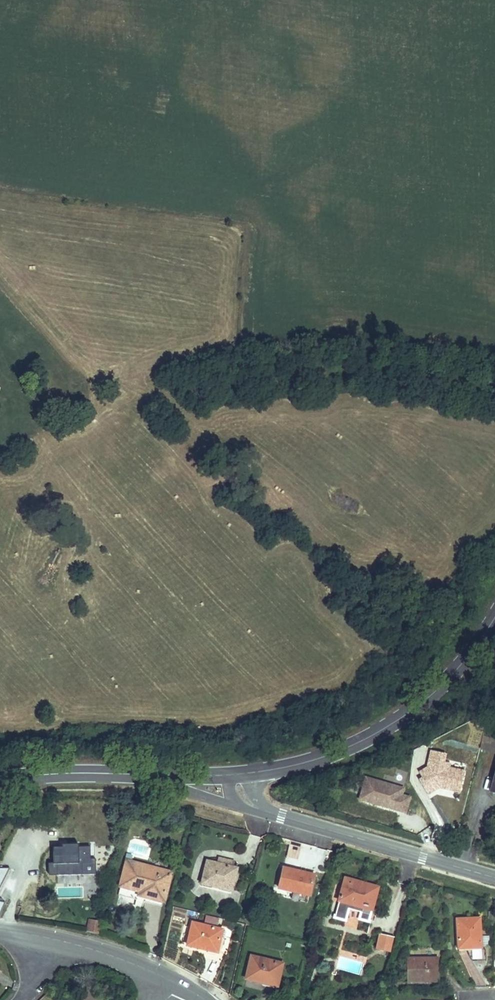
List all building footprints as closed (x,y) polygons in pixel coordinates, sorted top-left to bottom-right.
[(472,723),(464,726),(466,732),(474,729),(472,723)] [(442,766),(445,755),(430,751),(428,763),(442,766)] [(462,770),(448,769),(424,767),(422,794),(460,797),(462,770)] [(411,796),(403,794),(405,787),(364,777),(358,802),(406,814),(411,796)] [(58,842),(47,841),(46,856),(56,857),(56,870),(56,872),(79,872),(79,859),(86,860),(86,843),(74,842),(75,838),(58,837),(58,842)] [(231,858),(201,852),(197,877),(226,883),(231,858)] [(56,870),(56,857),(46,856),(43,856),(43,869),(56,870)] [(167,868),(119,857),(112,891),(139,898),(140,890),(160,895),(167,868)] [(313,862),(280,857),(275,878),(308,884),(313,862)] [(377,878),(344,871),(337,908),(347,911),(350,899),(361,901),(358,911),(369,914),(377,878)] [(478,912),(454,910),(454,938),(465,938),(465,942),(477,943),(478,912)] [(79,915),(77,924),(91,928),(93,918),(79,915)] [(217,924),(185,917),(181,942),(212,949),(217,924)] [(385,945),(389,931),(375,927),(371,942),(385,945)] [(383,951),(385,945),(371,942),(369,948),(383,951)] [(279,955),(245,949),(241,973),(275,978),(279,955)] [(432,953),(403,952),(402,978),(432,978),(432,953)] [(87,984),(82,989),(91,999),(96,994),(87,984)] [(70,999),(102,999),(96,994),(91,999),(82,989),(70,999)]
